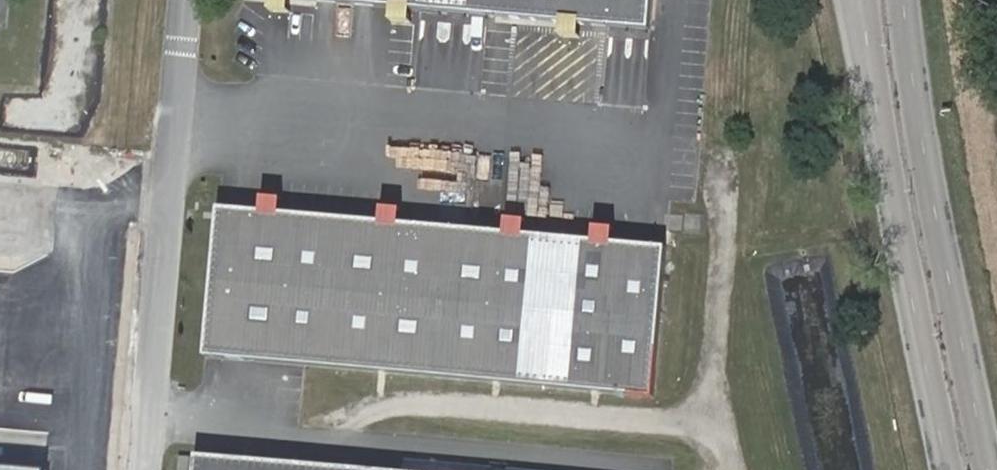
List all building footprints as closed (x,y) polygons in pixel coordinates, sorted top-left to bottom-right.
[(660,30),(663,0),(309,0),(660,30)] [(678,241),(230,203),(217,352),(665,390),(678,241)] [(209,448),(207,469),(472,469),(209,448)]
